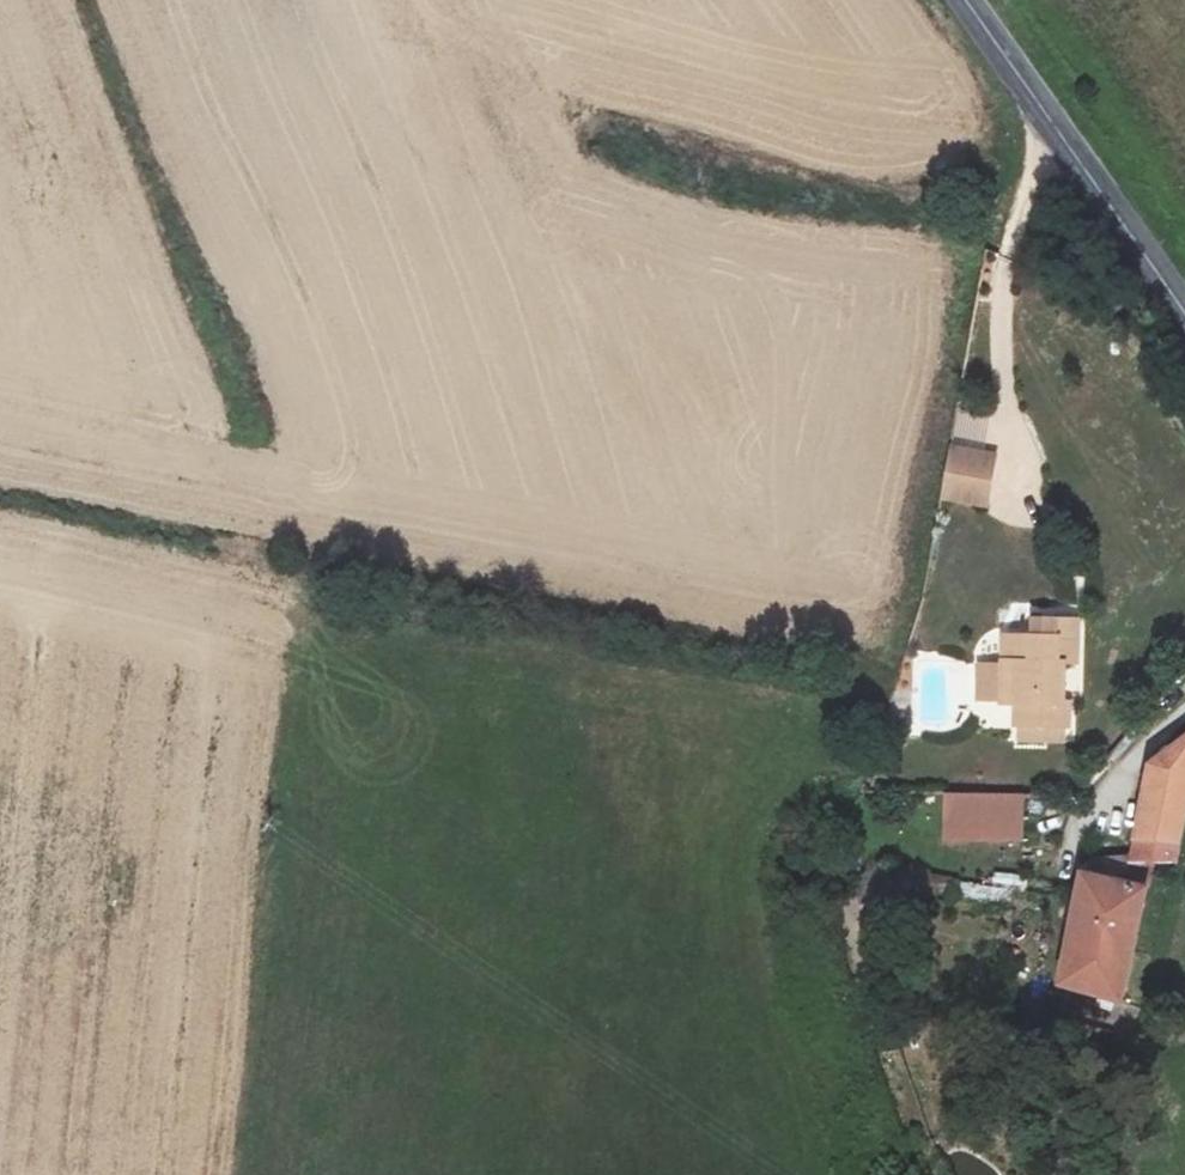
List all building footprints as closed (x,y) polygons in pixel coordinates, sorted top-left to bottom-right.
[(986,426),(941,418),(931,471),(976,479),(986,426)] [(1006,722),(1059,723),(1058,697),(1051,696),(1051,682),(1042,682),(1043,668),(1051,668),(1052,659),(1067,660),(1068,618),(1047,616),(1047,641),(993,640),(993,669),(1002,669),(1002,701),(1007,701),(1006,722)] [(1136,877),(1141,855),(1165,853),(1184,744),(1184,722),(1142,756),(1122,852),(1083,854),(1082,860),(1136,877)] [(943,791),(943,841),(1024,842),(1024,792),(943,791)] [(1136,877),(1082,860),(1079,873),(1068,870),(1037,968),(1108,992),(1136,877)] [(941,898),(993,904),(994,884),(911,869),(857,870),(852,890),(939,890),(941,898)] [(1025,919),(1020,934),(1032,938),(1035,924),(1025,919)]
